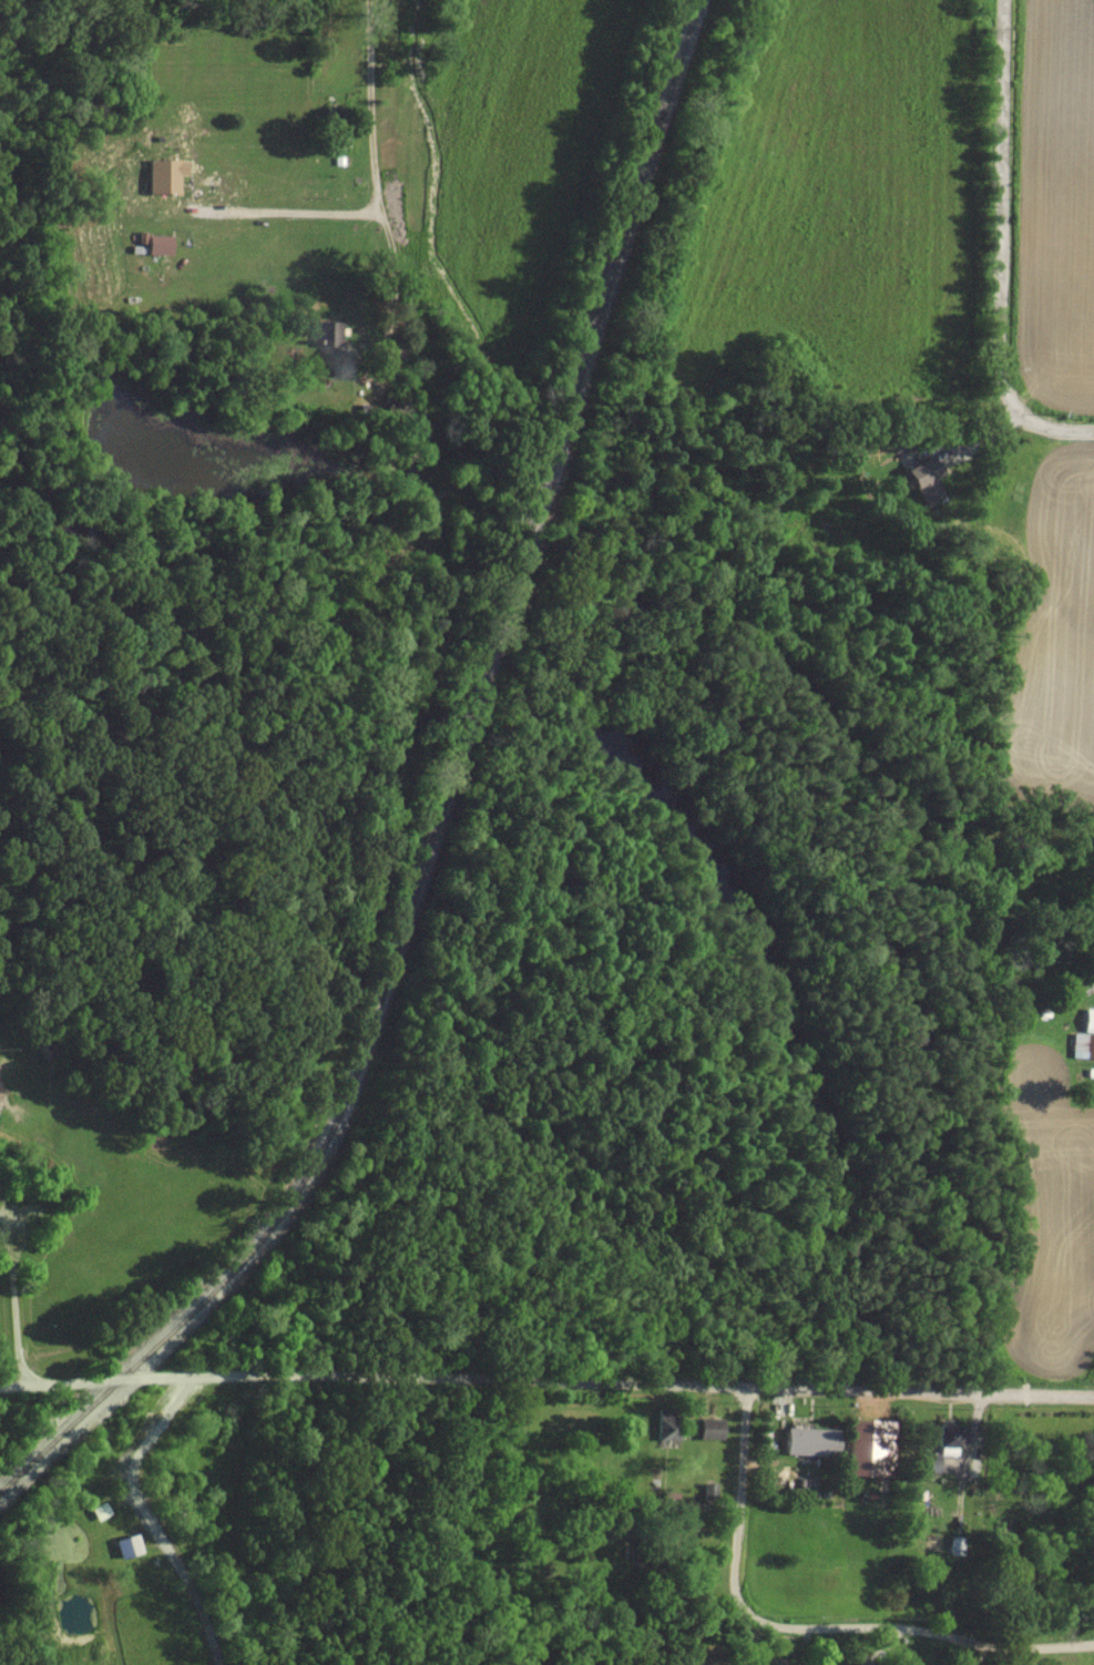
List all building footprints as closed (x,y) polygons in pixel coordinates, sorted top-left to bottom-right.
[(152,192),(182,193),(183,174),(190,174),(190,160),(152,159),(152,192)] [(175,254),(175,235),(150,234),(150,253),(175,254)] [(343,344),(344,319),(324,319),(323,344),(343,344)] [(922,503),(938,492),(928,478),(936,472),(923,453),(899,470),(922,503)] [(1083,1007),(1080,1028),(1093,1029),(1093,1008),(1083,1007)] [(1071,1032),(1070,1057),(1093,1058),(1093,1033),(1071,1032)] [(718,1437),(718,1416),(694,1416),(694,1437),(718,1437)] [(871,1418),(841,1417),(839,1473),(878,1474),(880,1439),(870,1439),(871,1418)] [(670,1437),(671,1419),(656,1418),(655,1437),(670,1437)] [(952,1445),(953,1423),(931,1422),(930,1444),(952,1445)] [(830,1454),(831,1427),(781,1426),(780,1452),(830,1454)] [(915,1470),(935,1471),(935,1452),(915,1451),(915,1470)] [(113,1513),(107,1501),(94,1507),(99,1519),(113,1513)] [(118,1539),(123,1558),(145,1552),(140,1534),(118,1539)]
